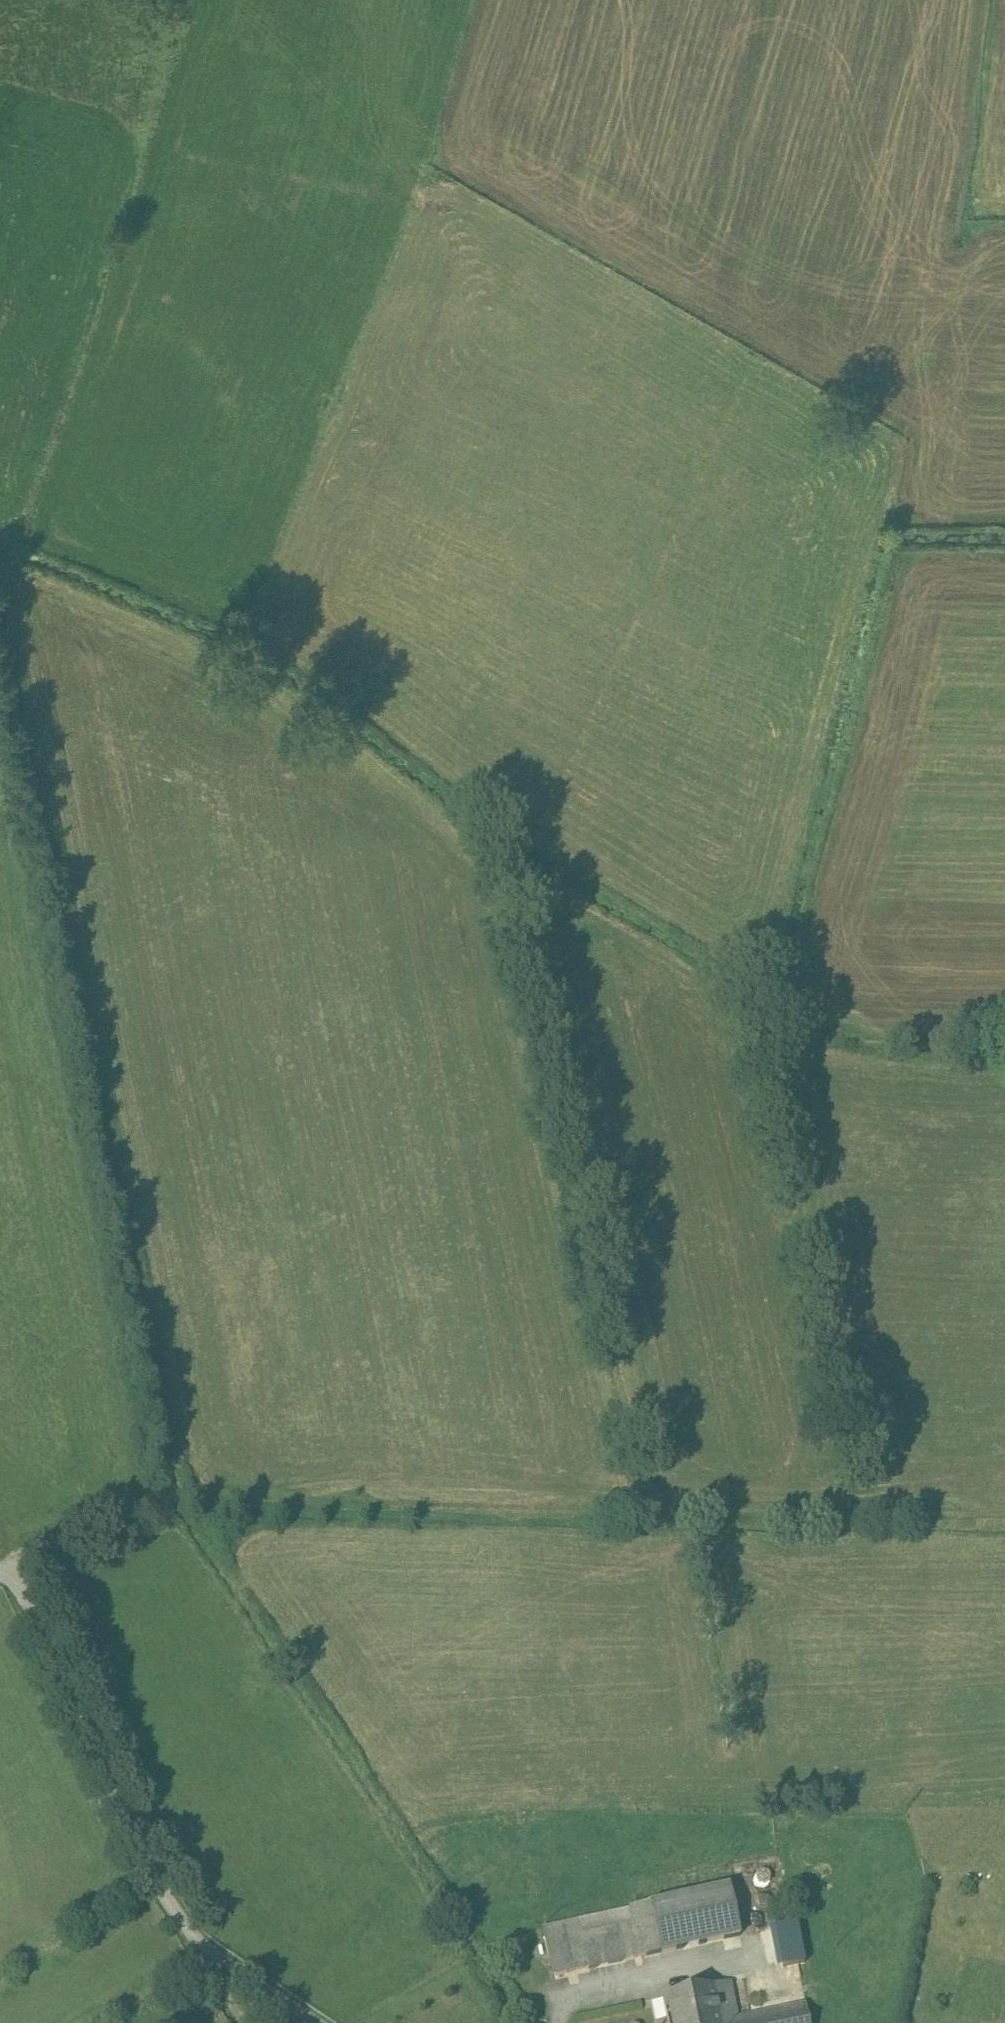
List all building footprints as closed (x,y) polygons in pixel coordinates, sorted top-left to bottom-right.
[(729,1888),(543,1927),(554,1977),(741,1936),(729,1888)] [(805,1961),(797,1922),(774,1927),(782,1966),(805,1961)] [(729,1985),(714,1988),(722,2022),(738,2022),(729,1985)] [(664,1999),(670,2022),(722,2022),(714,1988),(664,1999)] [(752,2022),(808,2022),(806,2011),(752,2022)]
